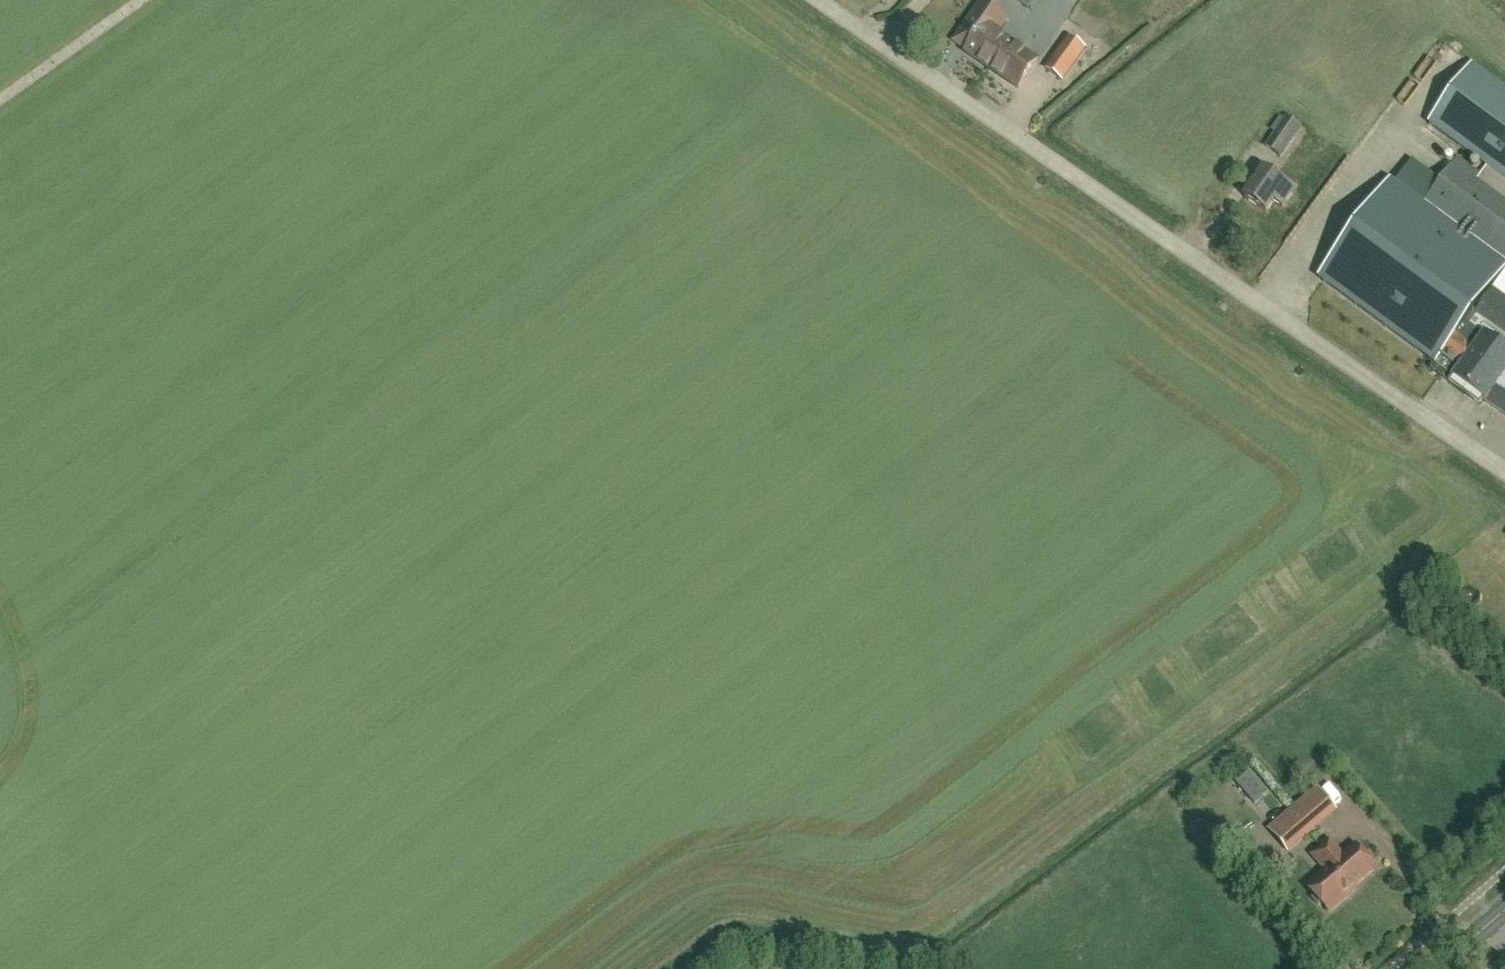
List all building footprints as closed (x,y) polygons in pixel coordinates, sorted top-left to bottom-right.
[(1013,9),(1049,32),(1069,0),(1019,0),(1013,9)] [(984,3),(968,24),(954,45),(1019,90),(1038,63),(997,35),(1008,19),(984,3)] [(1063,82),(1085,50),(1070,39),(1047,71),(1063,82)] [(1439,61),(1452,48),(1445,41),(1432,54),(1439,61)] [(1395,183),(1391,180),(1319,278),(1323,281),(1434,363),(1430,368),(1431,369),(1439,357),(1443,360),(1469,326),(1478,313),(1475,310),(1504,269),(1504,88),(1474,66),(1431,124),(1489,167),(1483,176),(1459,159),(1442,181),(1414,160),(1396,184),(1395,183)] [(1281,158),(1294,138),(1302,126),(1287,116),(1266,147),(1281,158)] [(1282,209),(1294,191),(1264,170),(1244,198),(1266,213),(1273,203),(1282,209)] [(1504,352),(1504,298),(1495,290),(1478,313),(1469,326),(1504,352)] [(1469,326),(1443,360),(1459,372),(1453,380),(1486,404),(1486,402),(1504,416),(1504,352),(1469,326)] [(1258,805),(1272,792),(1253,772),(1240,785),(1258,805)] [(1269,830),(1288,852),(1335,811),(1317,789),(1269,830)] [(1375,869),(1355,846),(1343,857),(1329,842),(1313,856),(1326,871),(1307,887),(1329,912),(1356,889),(1354,887),(1375,869)]
